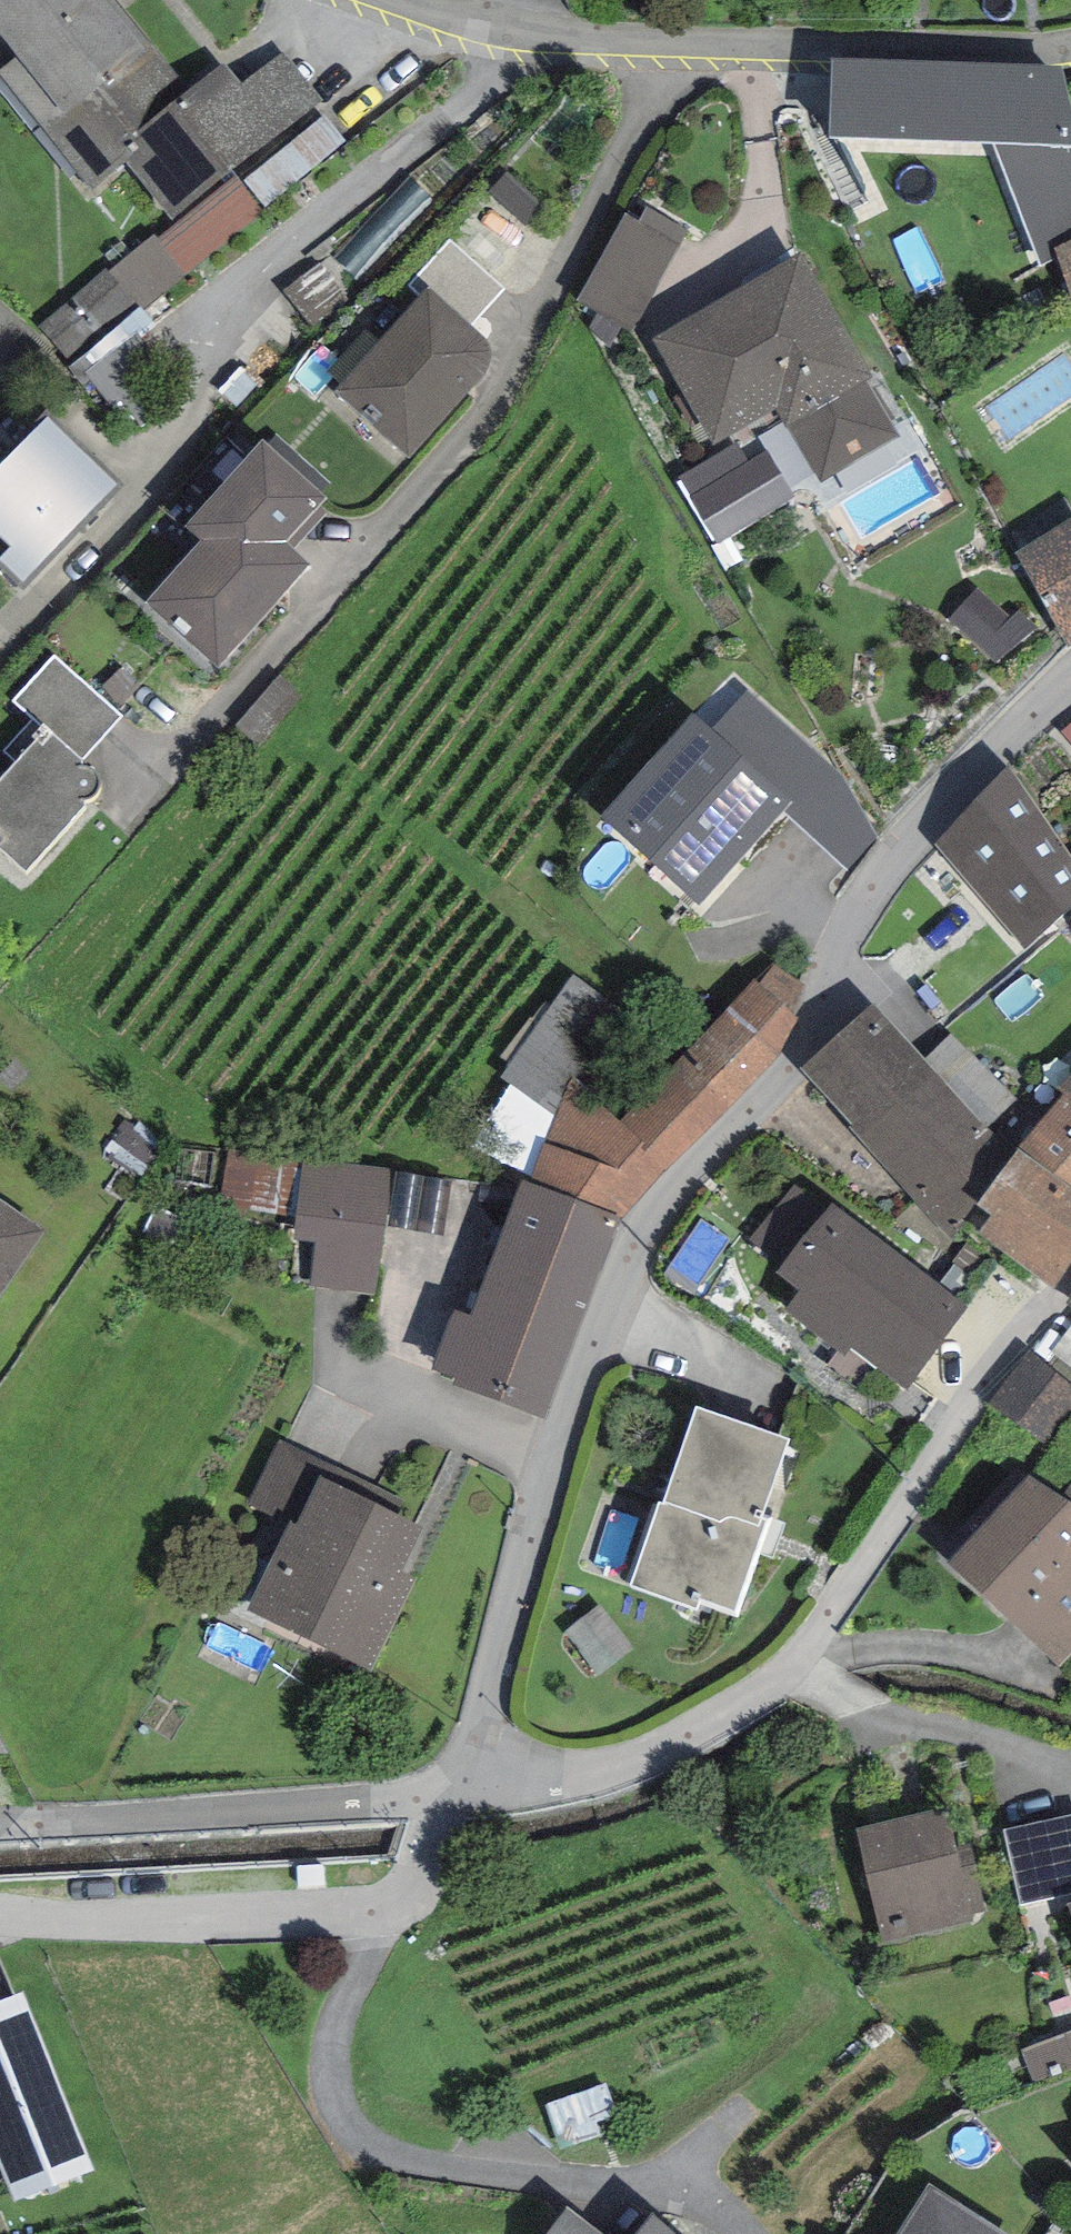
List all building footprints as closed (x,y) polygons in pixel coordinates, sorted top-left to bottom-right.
[(17,57),(0,71),(0,78),(90,191),(126,163),(144,149),(133,135),(189,91),(116,0),(0,0),(0,36),(17,57)] [(224,64),(189,91),(133,135),(144,149),(126,163),(171,220),(323,102),(283,52),(240,85),(224,64)] [(830,138),(995,143),(1041,264),(1058,258),(1053,245),(1070,238),(1070,104),(1063,66),(831,57),(830,138)] [(346,143),(322,115),(244,180),(268,208),(346,143)] [(547,208),(506,171),(488,191),(528,229),(547,208)] [(235,175),(159,238),(155,233),(110,270),(145,310),(265,210),(235,175)] [(638,220),(625,213),(577,301),(598,312),(622,325),(632,330),(680,244),(688,230),(646,206),(638,220)] [(1053,245),(1058,258),(1070,299),(1070,238),(1053,245)] [(410,285),(421,296),(429,288),(470,325),(504,288),(450,240),(410,285)] [(873,376),(801,253),(651,340),(714,446),(776,410),(820,485),(901,438),(867,379),(873,376)] [(153,320),(145,310),(110,270),(107,267),(38,325),(71,365),(68,367),(80,382),(153,320)] [(342,384),(335,392),(410,457),(467,391),(476,384),(483,376),(486,370),(490,362),(491,352),(488,343),(470,325),(429,288),(421,296),(378,344),(342,384)] [(609,348),(622,325),(598,312),(589,328),(609,348)] [(342,384),(378,344),(364,331),(328,371),(342,384)] [(0,467),(0,536),(11,547),(0,558),(0,570),(22,591),(124,485),(50,414),(0,467)] [(278,434),(268,445),(319,492),(329,481),(278,434)] [(262,439),(183,525),(200,541),(145,601),(217,666),(310,565),(292,549),(325,512),(319,506),(327,498),(319,492),(268,445),(262,439)] [(738,442),(677,476),(716,544),(795,498),(766,448),(747,459),(738,442)] [(1014,554),(1070,644),(1070,519),(1014,554)] [(1010,619),(977,590),(948,621),(997,662),(1036,627),(1019,610),(1010,619)] [(47,729),(83,760),(124,716),(54,655),(14,700),(44,732),(47,729)] [(840,773),(731,676),(693,712),(600,816),(699,907),(782,811),(852,876),(879,838),(840,773)] [(47,729),(44,732),(0,780),(0,849),(27,874),(85,809),(84,801),(89,798),(94,798),(98,795),(100,787),(100,780),(97,775),(93,772),(87,768),(82,766),(83,760),(47,729)] [(1008,766),(935,844),(1026,948),(1070,908),(1070,859),(1008,766)] [(776,965),(759,982),(792,1014),(805,986),(776,965)] [(640,1025),(573,975),(537,1021),(531,1015),(500,1057),(509,1065),(502,1078),(556,1117),(572,1076),(590,1092),(640,1025)] [(556,1117),(530,1183),(620,1218),(780,1053),(799,1020),(792,1014),(759,982),(755,978),(619,1120),(590,1092),(572,1076),(556,1117)] [(873,998),(803,1069),(949,1236),(977,1205),(1010,1160),(873,998)] [(1057,1089),(1063,1095),(1070,1103),(1070,1075),(1057,1089)] [(1018,1149),(1070,1186),(1070,1103),(1063,1095),(1018,1149)] [(385,1226),(433,1233),(441,1179),(216,1147),(208,1203),(300,1216),(289,1290),(374,1302),(385,1226)] [(977,1205),(992,1215),(979,1233),(1053,1289),(1070,1262),(1070,1186),(1018,1149),(1010,1160),(977,1205)] [(530,1183),(521,1180),(469,1317),(454,1312),(432,1371),(455,1380),(453,1384),(544,1419),(620,1218),(530,1183)] [(782,1265),(826,1210),(794,1184),(750,1240),(782,1265)] [(45,1232),(0,1201),(0,1296),(45,1232)] [(968,1306),(830,1203),(826,1210),(782,1265),(777,1274),(799,1290),(785,1309),(844,1354),(850,1346),(906,1388),(968,1306)] [(990,1401),(1043,1446),(1070,1413),(1070,1382),(1034,1350),(990,1401)] [(790,1439),(696,1406),(661,1503),(659,1502),(629,1587),(697,1611),(699,1604),(735,1616),(769,1521),(762,1518),(790,1439)] [(319,1477),(394,1515),(402,1500),(279,1439),(247,1502),(289,1523),(290,1520),(296,1523),(319,1477)] [(1030,1471),(947,1564),(1063,1666),(1070,1657),(1070,1507),(1030,1471)] [(394,1515),(319,1477),(296,1523),(290,1520),(289,1523),(245,1611),(370,1672),(415,1581),(400,1574),(423,1528),(394,1515)] [(1063,1493),(1070,1499),(1070,1481),(1063,1493)] [(635,1650),(599,1604),(564,1632),(599,1677),(635,1650)] [(948,1806),(856,1826),(881,1944),(976,1923),(974,1913),(984,1911),(970,1843),(956,1846),(948,1806)] [(1003,1830),(1019,1906),(1070,1895),(1070,1815),(1003,1830)] [(0,1999),(0,2169),(13,2202),(93,2170),(23,1990),(0,1999)] [(1021,2051),(1034,2083),(1070,2068),(1070,2031),(1021,2051)] [(929,2183),(897,2233),(1007,2233),(929,2183)] [(567,2206),(545,2233),(603,2233),(567,2206)] [(652,2210),(634,2233),(679,2233),(652,2210)]
